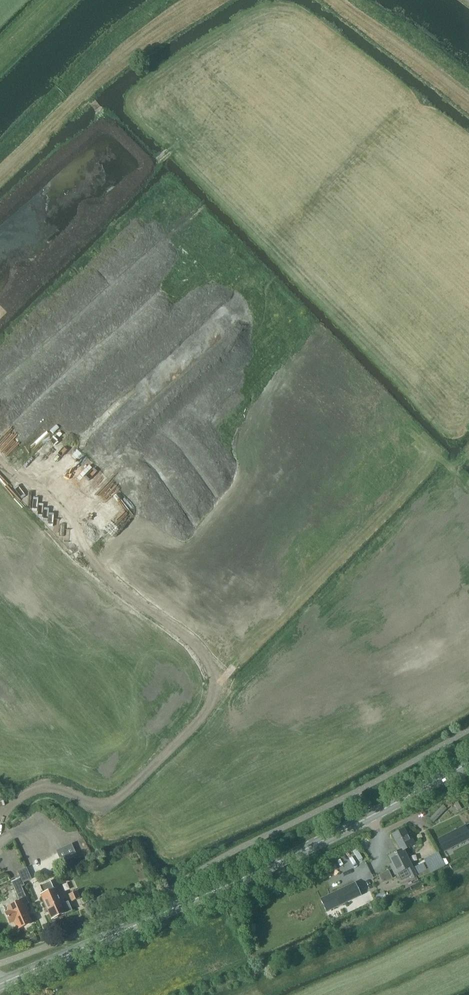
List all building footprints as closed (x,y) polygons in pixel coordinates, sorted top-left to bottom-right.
[(199,611),(204,606),(198,599),(193,605),(199,611)] [(443,805),(429,819),(433,823),(447,809),(443,805)] [(401,852),(405,850),(415,845),(412,838),(410,839),(404,828),(392,834),(400,850),(401,852)] [(79,850),(82,848),(78,840),(74,842),(79,850)] [(61,863),(77,856),(72,844),(56,851),(61,863)] [(400,850),(389,856),(393,864),(391,865),(395,875),(398,873),(402,880),(410,876),(411,879),(416,876),(417,875),(412,865),(405,850),(401,852),(400,850)] [(417,875),(416,876),(418,879),(445,865),(439,852),(412,865),(417,875)] [(24,883),(32,879),(26,867),(18,871),(24,883)] [(314,885),(311,879),(302,884),(305,889),(314,885)] [(54,888),(50,881),(40,886),(43,893),(41,894),(52,919),(72,910),(68,901),(65,903),(58,887),(54,888)] [(355,882),(321,899),(327,912),(361,895),(355,882)] [(29,909),(27,903),(29,902),(23,888),(17,891),(21,900),(8,905),(10,910),(5,912),(10,923),(15,921),(18,929),(32,923),(26,910),(29,909)] [(75,892),(70,894),(72,901),(78,898),(75,892)] [(377,900),(386,896),(384,892),(375,896),(377,900)]
